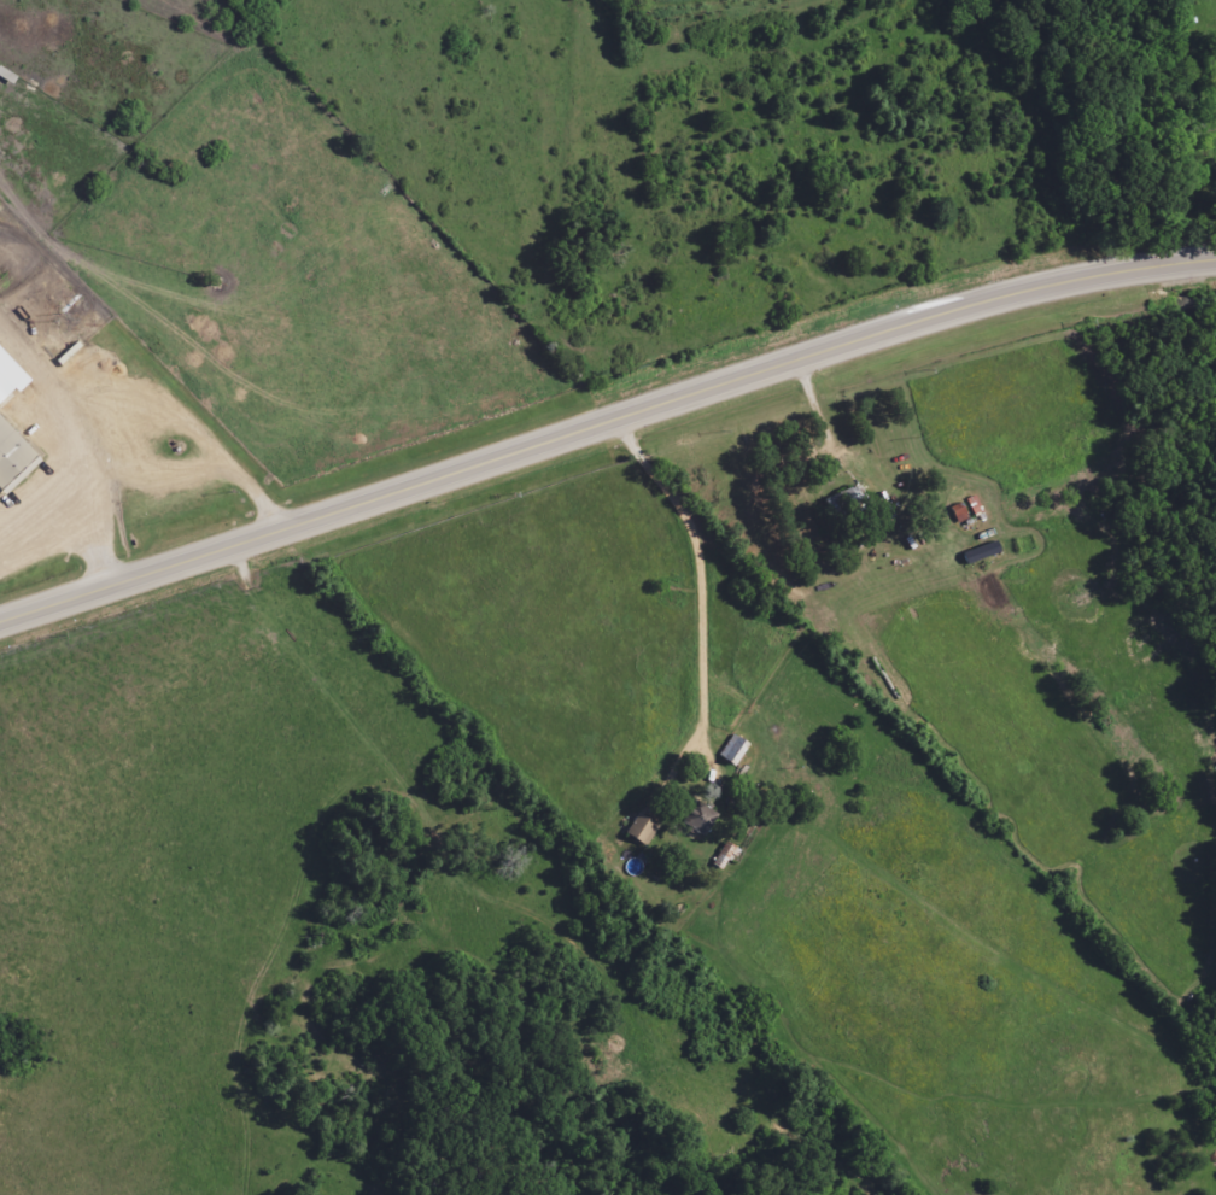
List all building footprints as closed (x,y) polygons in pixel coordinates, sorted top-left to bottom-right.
[(29,380),(0,348),(0,406),(29,380)] [(5,496),(43,462),(0,414),(0,490),(5,496)] [(870,507),(863,486),(828,497),(834,518),(870,507)] [(739,766),(749,742),(732,735),(721,758),(739,766)] [(683,822),(705,836),(720,813),(698,799),(683,822)] [(660,826),(638,814),(627,835),(648,847),(660,826)]
